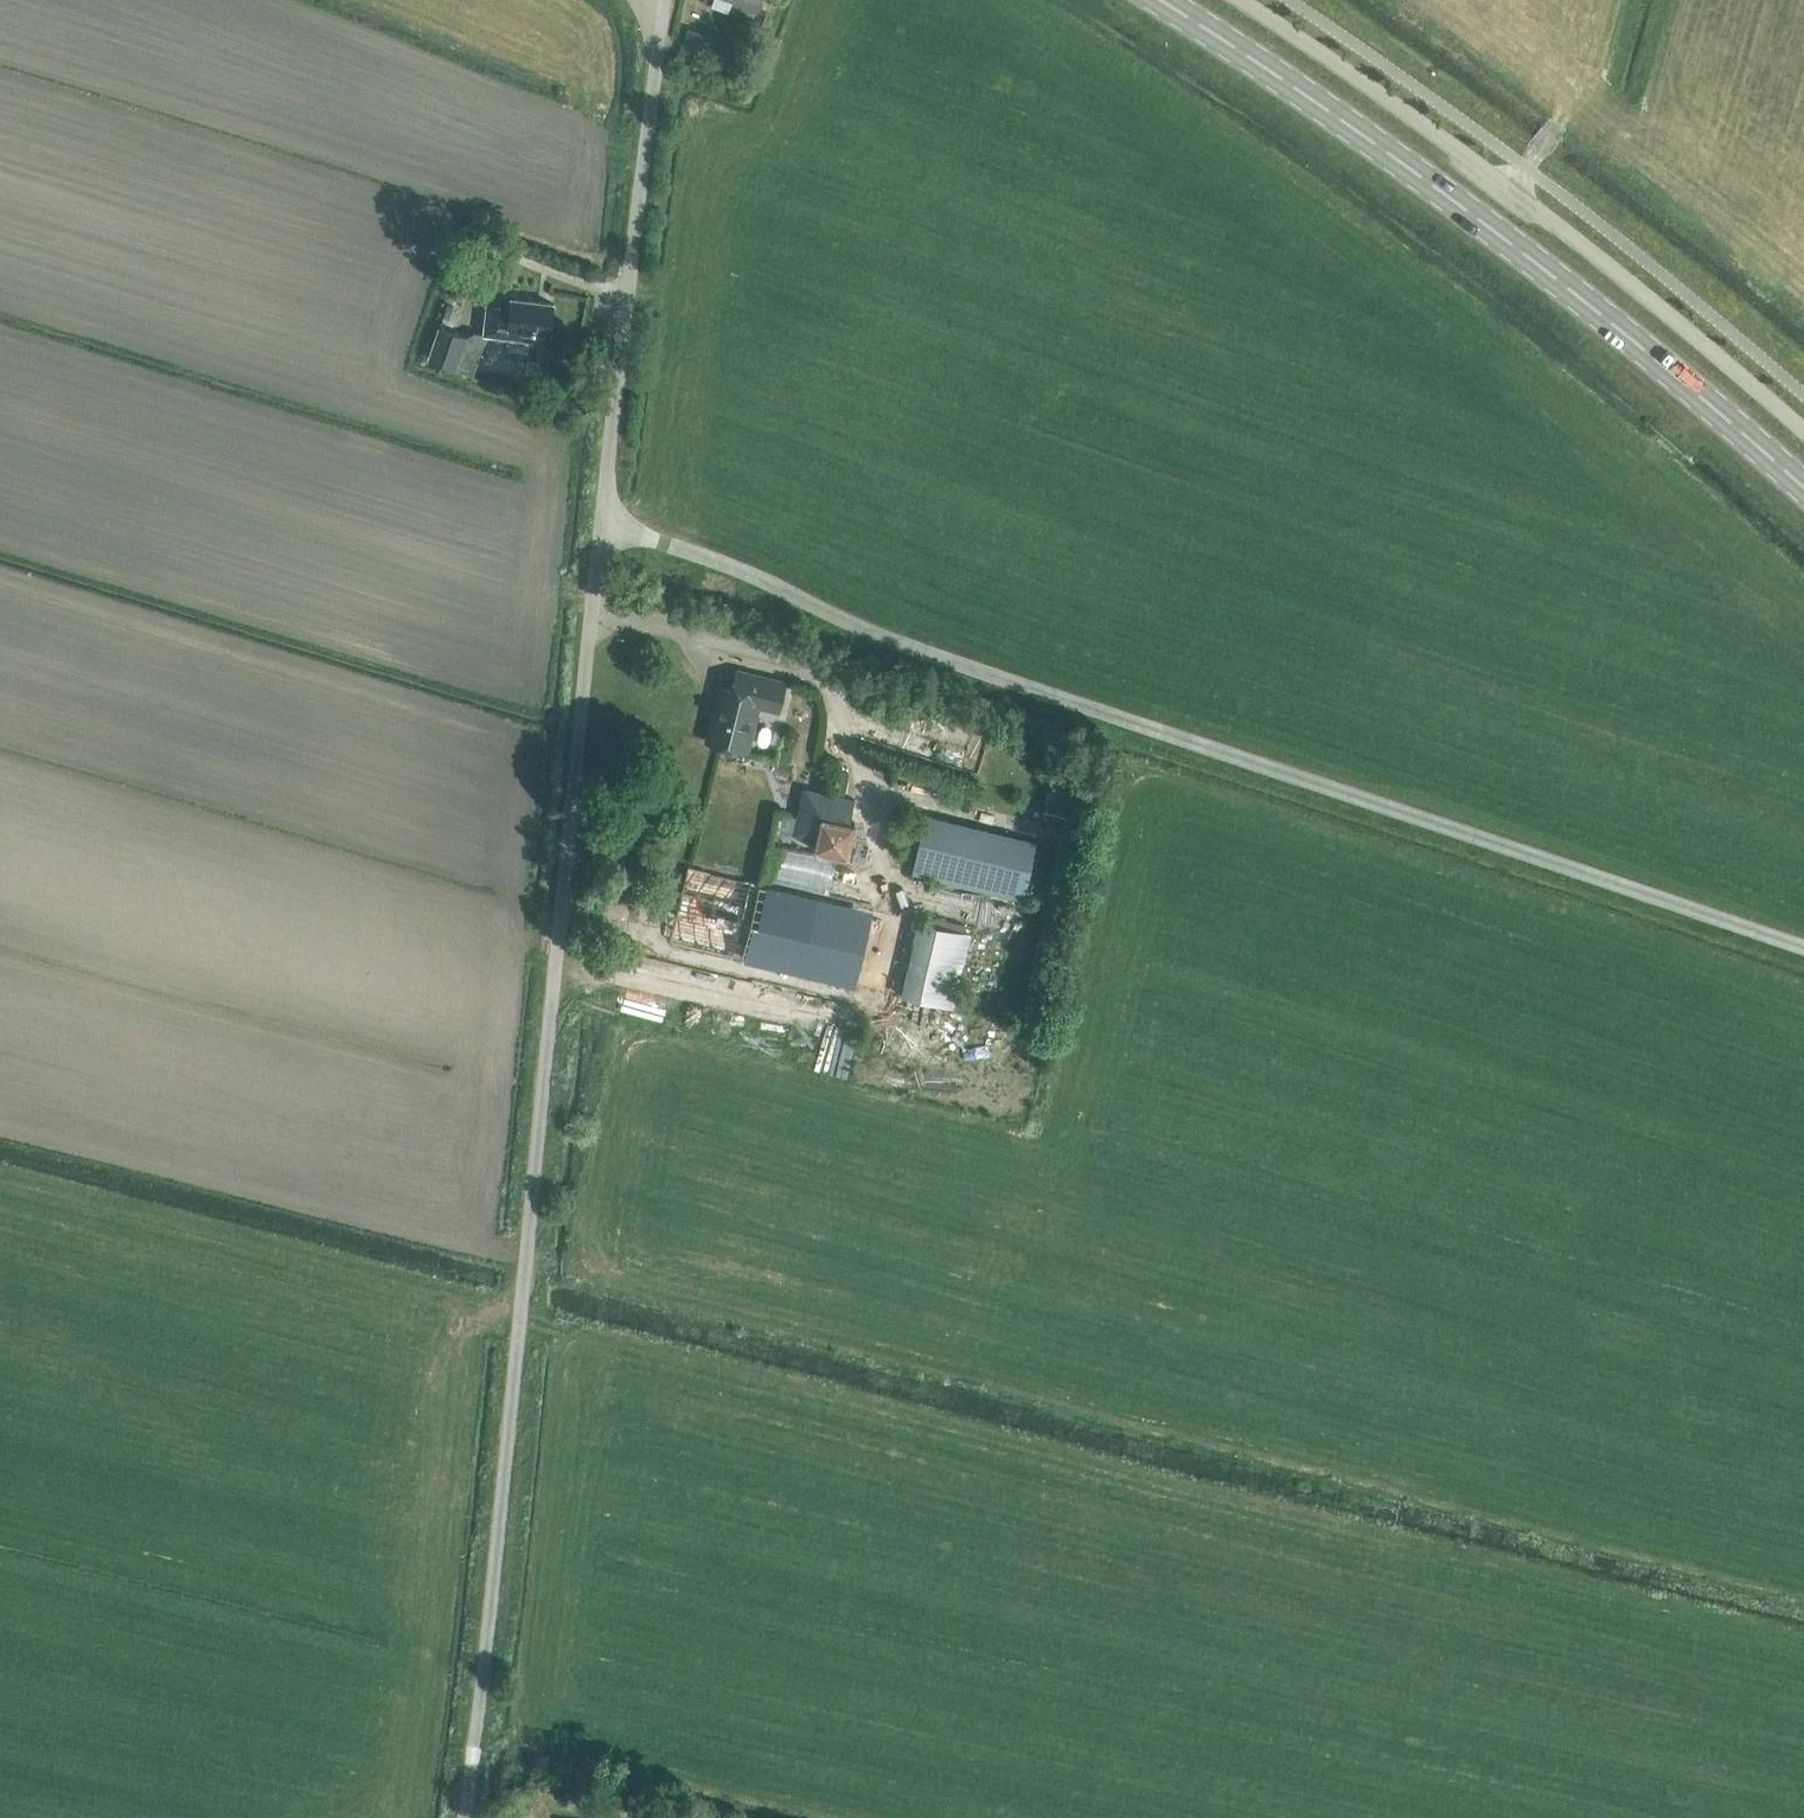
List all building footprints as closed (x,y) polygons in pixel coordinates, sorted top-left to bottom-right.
[(736,1),(735,5),(756,12),(760,0),(733,0),(736,1)] [(704,64),(713,37),(691,30),(682,57),(704,64)] [(550,333),(554,304),(511,299),(510,310),(485,307),(482,333),(481,338),(486,338),(531,342),(532,331),(550,333)] [(481,338),(482,333),(475,332),(466,336),(439,326),(428,358),(474,374),(486,338),(481,338)] [(778,712),(785,682),(737,670),(732,689),(721,687),(707,742),(746,752),(757,707),(778,712)] [(1088,759),(1072,756),(1068,777),(1084,780),(1088,759)] [(1060,810),(1081,816),(1088,791),(1066,786),(1060,810)] [(848,857),(856,823),(849,822),(854,799),(803,788),(792,835),(816,840),(814,850),(848,857)] [(1022,899),(1036,842),(925,815),(911,872),(1022,899)] [(855,984),(872,911),(688,867),(670,941),(855,984)] [(952,1007),(969,934),(918,922),(901,995),(952,1007)]
